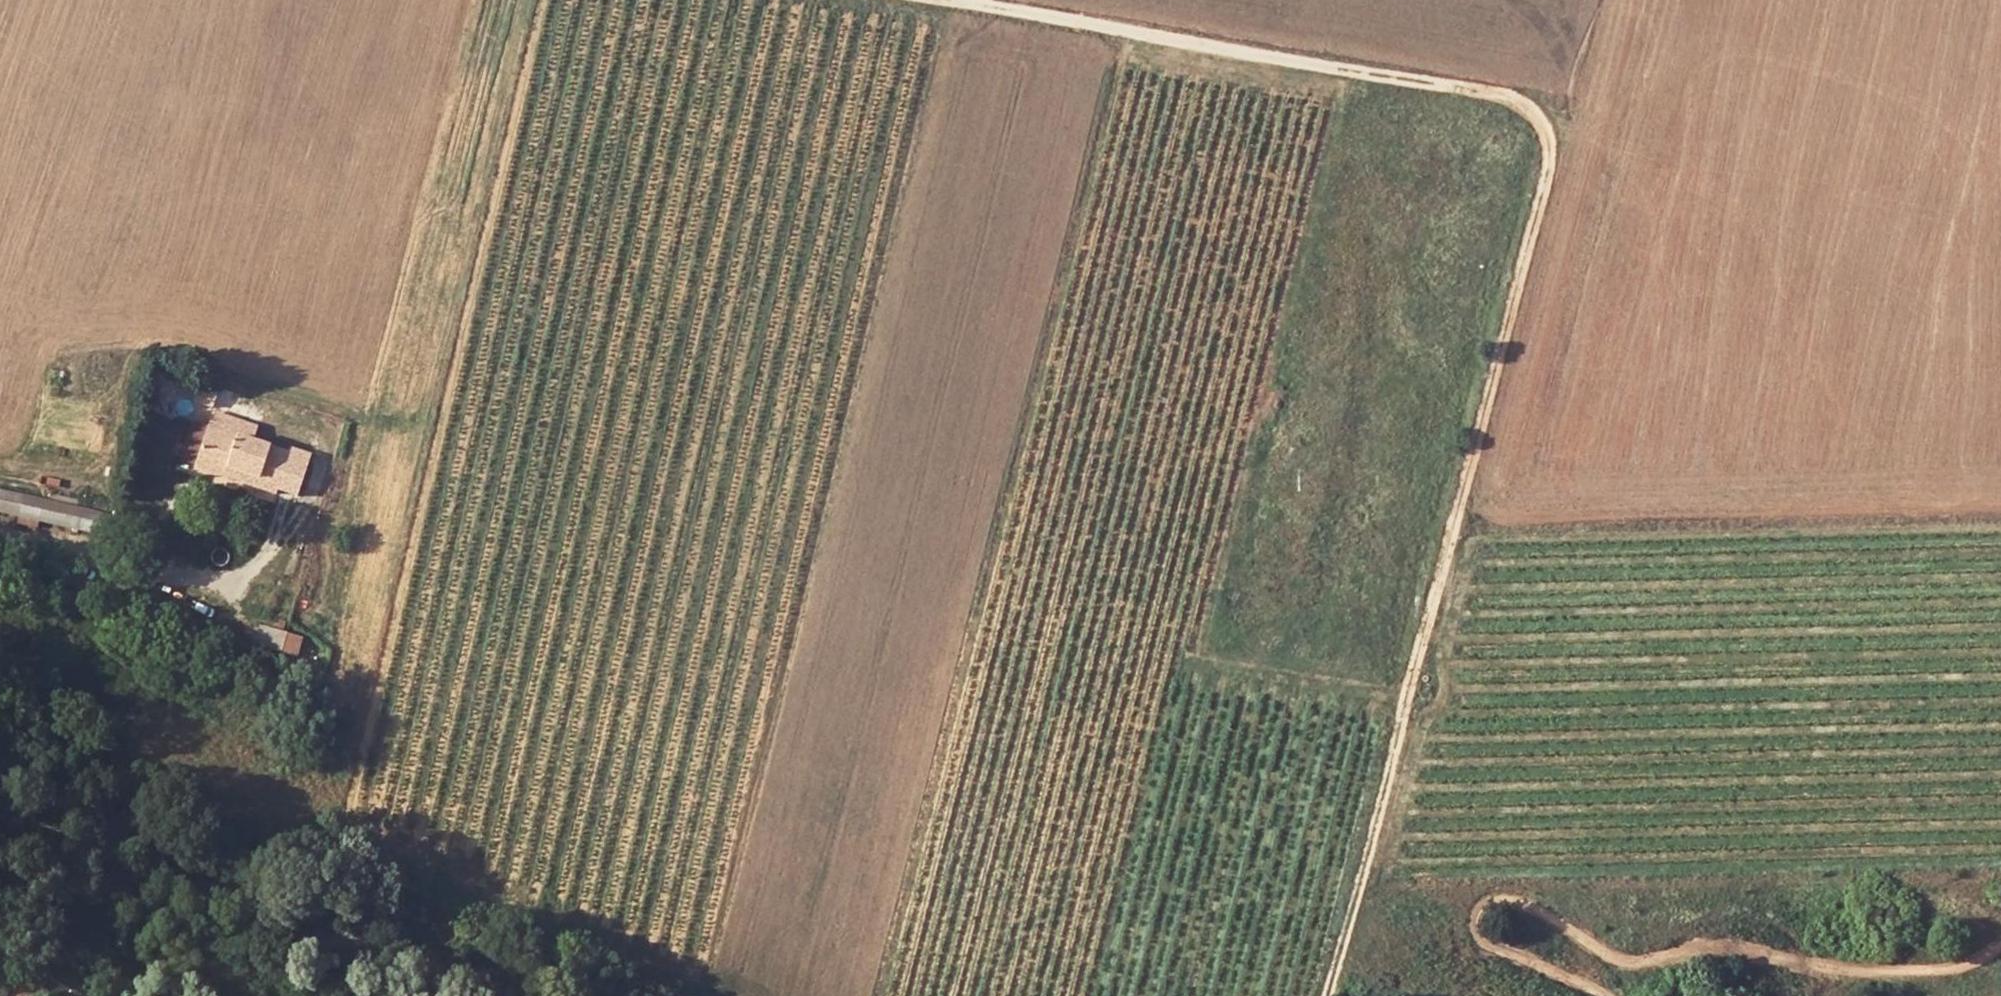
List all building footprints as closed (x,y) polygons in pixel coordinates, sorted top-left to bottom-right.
[(215,412),(200,453),(230,463),(230,464),(226,476),(270,490),(272,486),(293,493),(307,451),(285,444),(283,451),(251,439),(227,431),(232,418),(215,412)] [(232,418),(227,431),(251,439),(256,426),(232,418)] [(230,463),(200,453),(196,465),(226,475),(226,476),(230,464),(230,463)] [(17,515),(14,525),(34,529),(35,519),(95,534),(101,516),(0,491),(0,511),(17,515)] [(117,519),(101,516),(95,534),(112,538),(117,519)] [(0,551),(0,567),(10,570),(14,555),(0,551)] [(286,633),(262,626),(256,648),(280,654),(281,652),(286,633)] [(303,638),(286,633),(281,652),(298,657),(303,638)] [(1991,654),(1992,672),(2000,671),(2000,653),(1991,654)]
